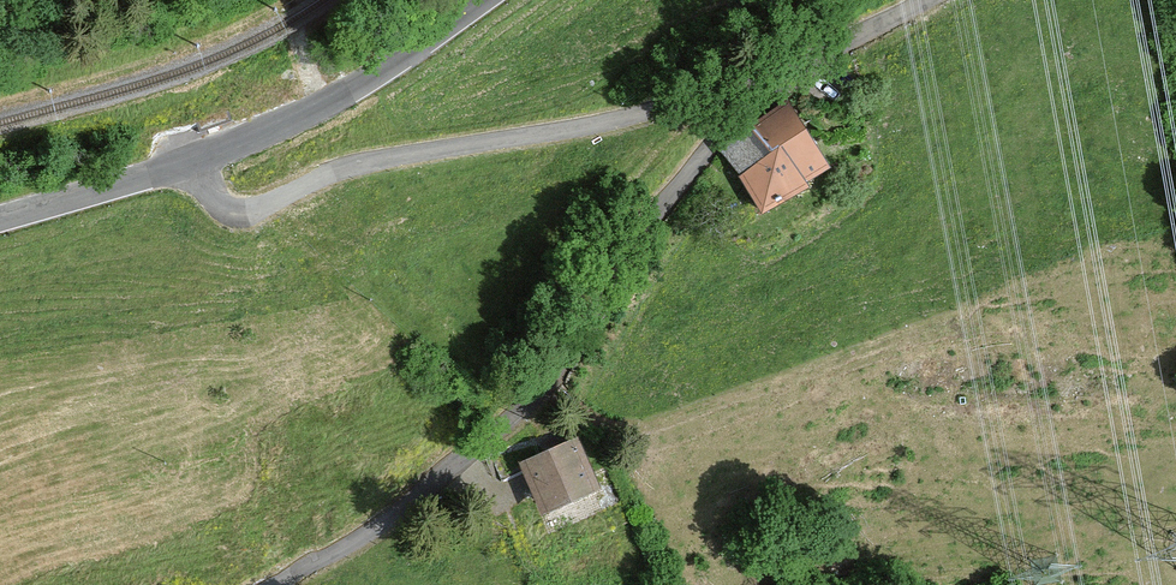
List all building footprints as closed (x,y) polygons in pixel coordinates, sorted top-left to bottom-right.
[(753,128),(729,156),(762,215),(834,174),(794,105),(753,128)] [(578,438),(521,462),(543,514),(600,491),(578,438)]
